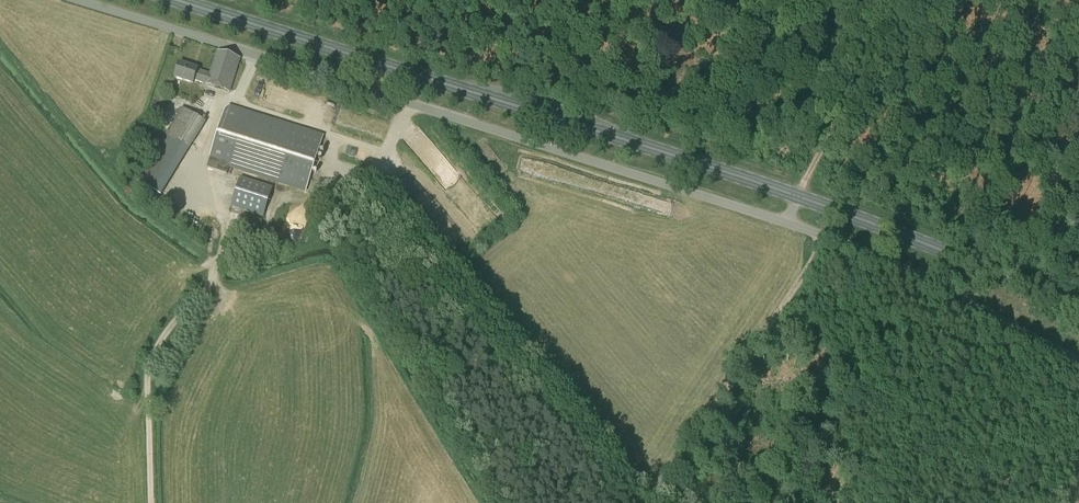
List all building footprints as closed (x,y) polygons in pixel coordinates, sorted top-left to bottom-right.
[(229,92),(241,59),(218,51),(210,74),(197,69),(197,68),(179,63),(175,77),(192,83),(193,80),(198,81),(229,92)] [(172,177),(206,122),(182,107),(168,130),(148,162),(172,177)] [(306,191),(323,138),(228,108),(211,161),(306,191)] [(263,217),(273,187),(241,177),(231,207),(263,217)]
